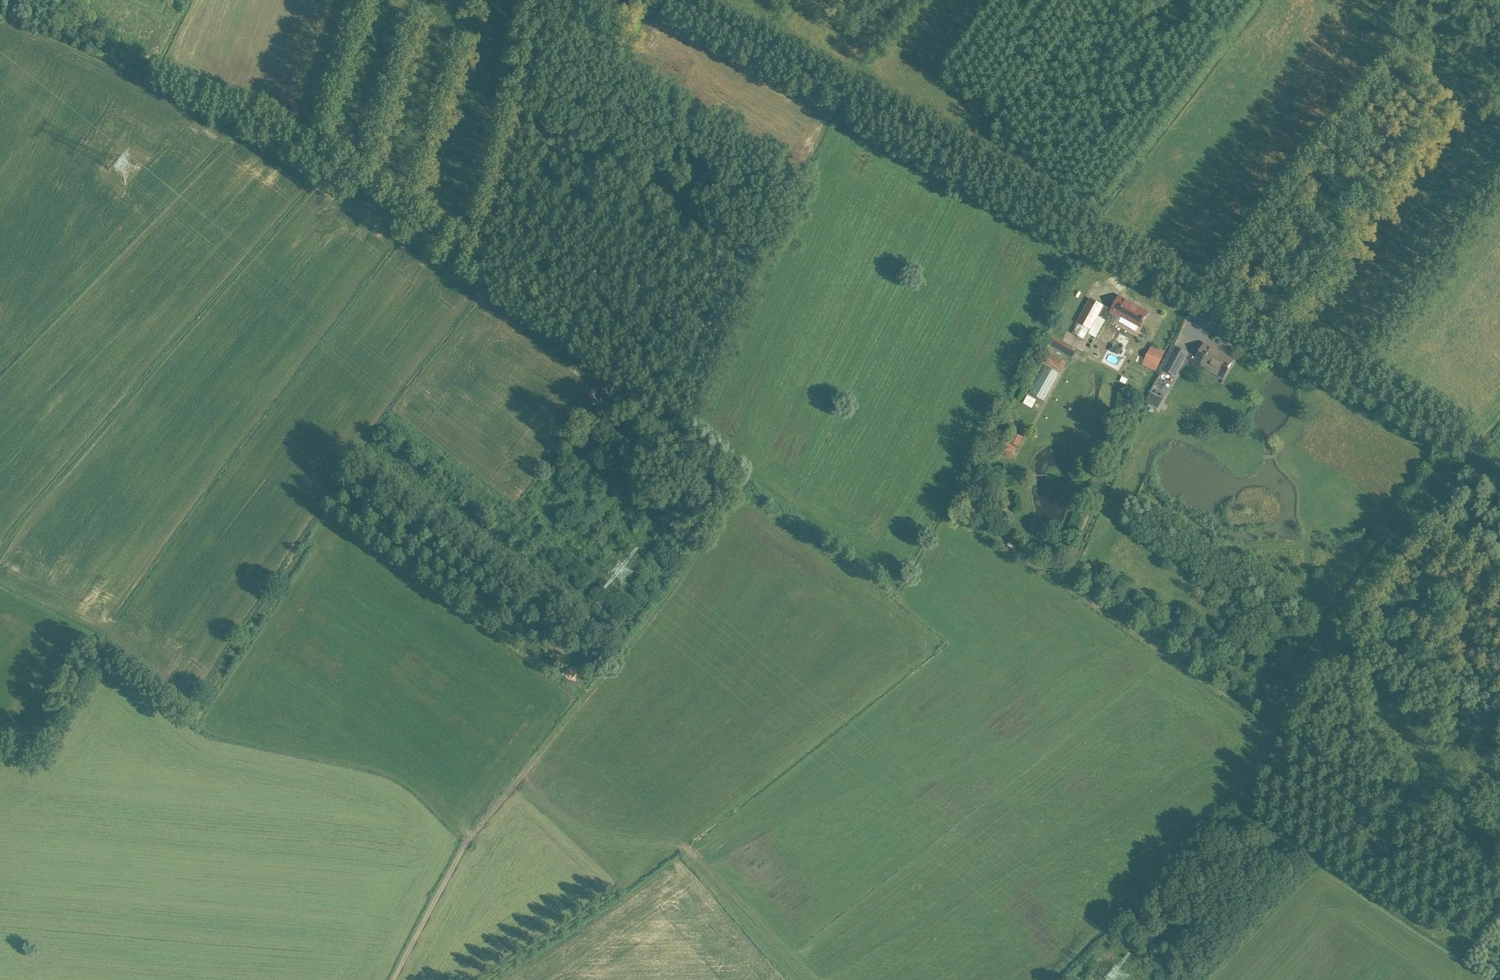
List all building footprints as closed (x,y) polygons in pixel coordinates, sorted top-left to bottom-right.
[(1120,296),(1111,312),(1118,316),(1119,315),(1140,326),(1148,312),(1120,296)] [(1078,323),(1089,329),(1090,329),(1103,306),(1092,300),(1090,299),(1078,322),(1078,323)] [(1051,345),(1073,357),(1076,350),(1055,339),(1051,345)] [(1114,342),(1111,350),(1118,353),(1121,345),(1114,342)] [(1205,344),(1196,360),(1203,364),(1204,362),(1225,374),(1233,360),(1205,344)] [(1145,358),(1142,364),(1155,371),(1158,364),(1164,351),(1151,345),(1145,358)] [(1163,369),(1176,376),(1188,353),(1176,346),(1163,369)] [(1050,353),(1047,358),(1063,367),(1066,361),(1050,353)] [(1045,365),(1030,394),(1043,401),(1044,401),(1059,373),(1058,372),(1045,365)] [(1151,392),(1145,402),(1158,409),(1163,399),(1151,392)] [(1028,395),(1024,403),(1031,407),(1035,399),(1028,395)] [(1006,424),(1014,429),(1019,420),(1011,416),(1006,424)] [(1011,443),(1018,446),(1022,438),(1015,435),(1011,443)] [(999,451),(1012,458),(1017,448),(1004,441),(999,451)] [(971,470),(978,474),(982,467),(975,463),(971,470)]
